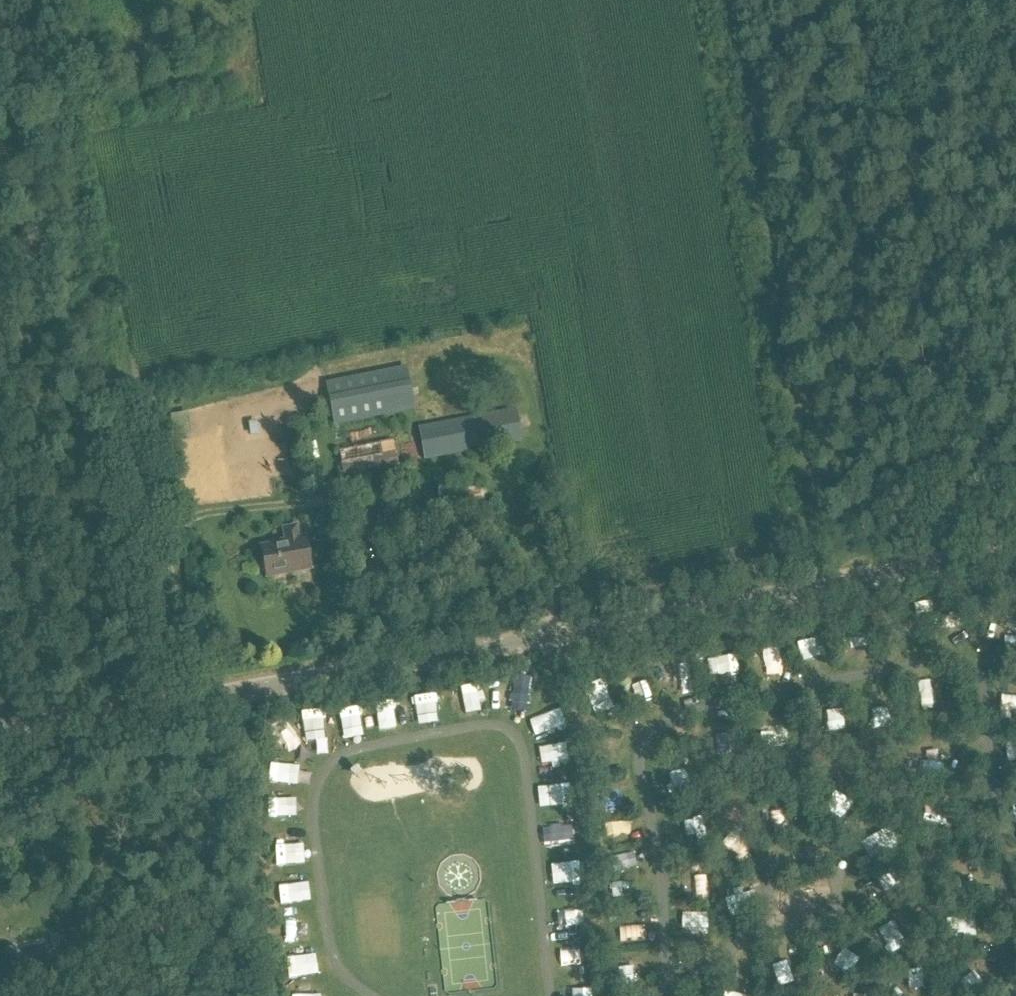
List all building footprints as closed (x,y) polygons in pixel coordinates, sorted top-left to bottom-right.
[(325,383),(334,427),(416,411),(408,367),(325,383)] [(423,461),(424,461),(425,466),(448,461),(447,457),(525,442),(519,407),(417,427),(423,461)] [(338,451),(344,478),(399,468),(395,440),(338,451)] [(305,537),(301,538),(299,525),(282,527),(285,542),(261,546),(268,578),(312,569),(305,537)] [(1001,634),(1015,634),(1015,611),(1000,612),(1001,634)] [(450,704),(473,702),(472,687),(448,689),(450,704)] [(415,720),(436,715),(431,694),(410,699),(415,720)] [(341,717),(343,733),(362,731),(360,714),(341,717)] [(546,763),(557,761),(554,740),(543,741),(546,763)] [(281,787),(292,786),(290,760),(279,761),(281,787)] [(471,913),(470,896),(454,897),(455,914),(471,913)] [(695,923),(695,907),(681,908),(682,923),(695,923)] [(287,919),(287,942),(315,942),(315,920),(287,919)] [(566,953),(571,983),(581,981),(576,951),(566,953)] [(895,979),(902,991),(918,982),(911,970),(895,979)]
